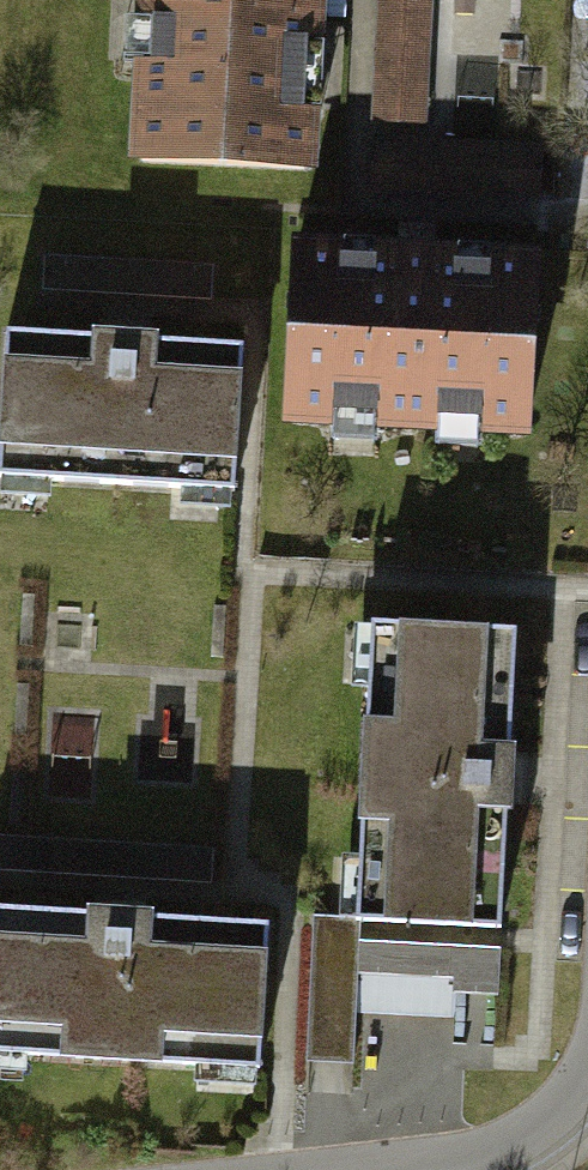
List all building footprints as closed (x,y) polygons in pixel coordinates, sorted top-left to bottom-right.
[(137,171),(324,178),(331,0),(144,0),(137,171)] [(376,121),(431,124),(437,0),(382,0),(376,121)] [(456,17),(476,17),(477,0),(457,0),(456,17)] [(379,198),(544,202),(545,150),(380,145),(379,198)] [(222,261),(42,251),(40,289),(219,299),(222,261)] [(540,271),(292,260),(284,447),(531,458),(540,271)] [(2,334),(0,384),(0,490),(246,502),(253,346),(130,340),(2,334)] [(523,640),(371,633),(358,920),(357,933),(510,940),(517,784),(523,640)] [(0,847),(0,878),(216,888),(218,857),(17,848),(0,847)] [(0,910),(0,1072),(263,1083),(270,921),(124,915),(0,910)] [(358,920),(315,918),(308,1086),(350,1088),(357,933),(358,920)] [(387,1005),(501,1007),(502,942),(389,940),(387,1005)]
